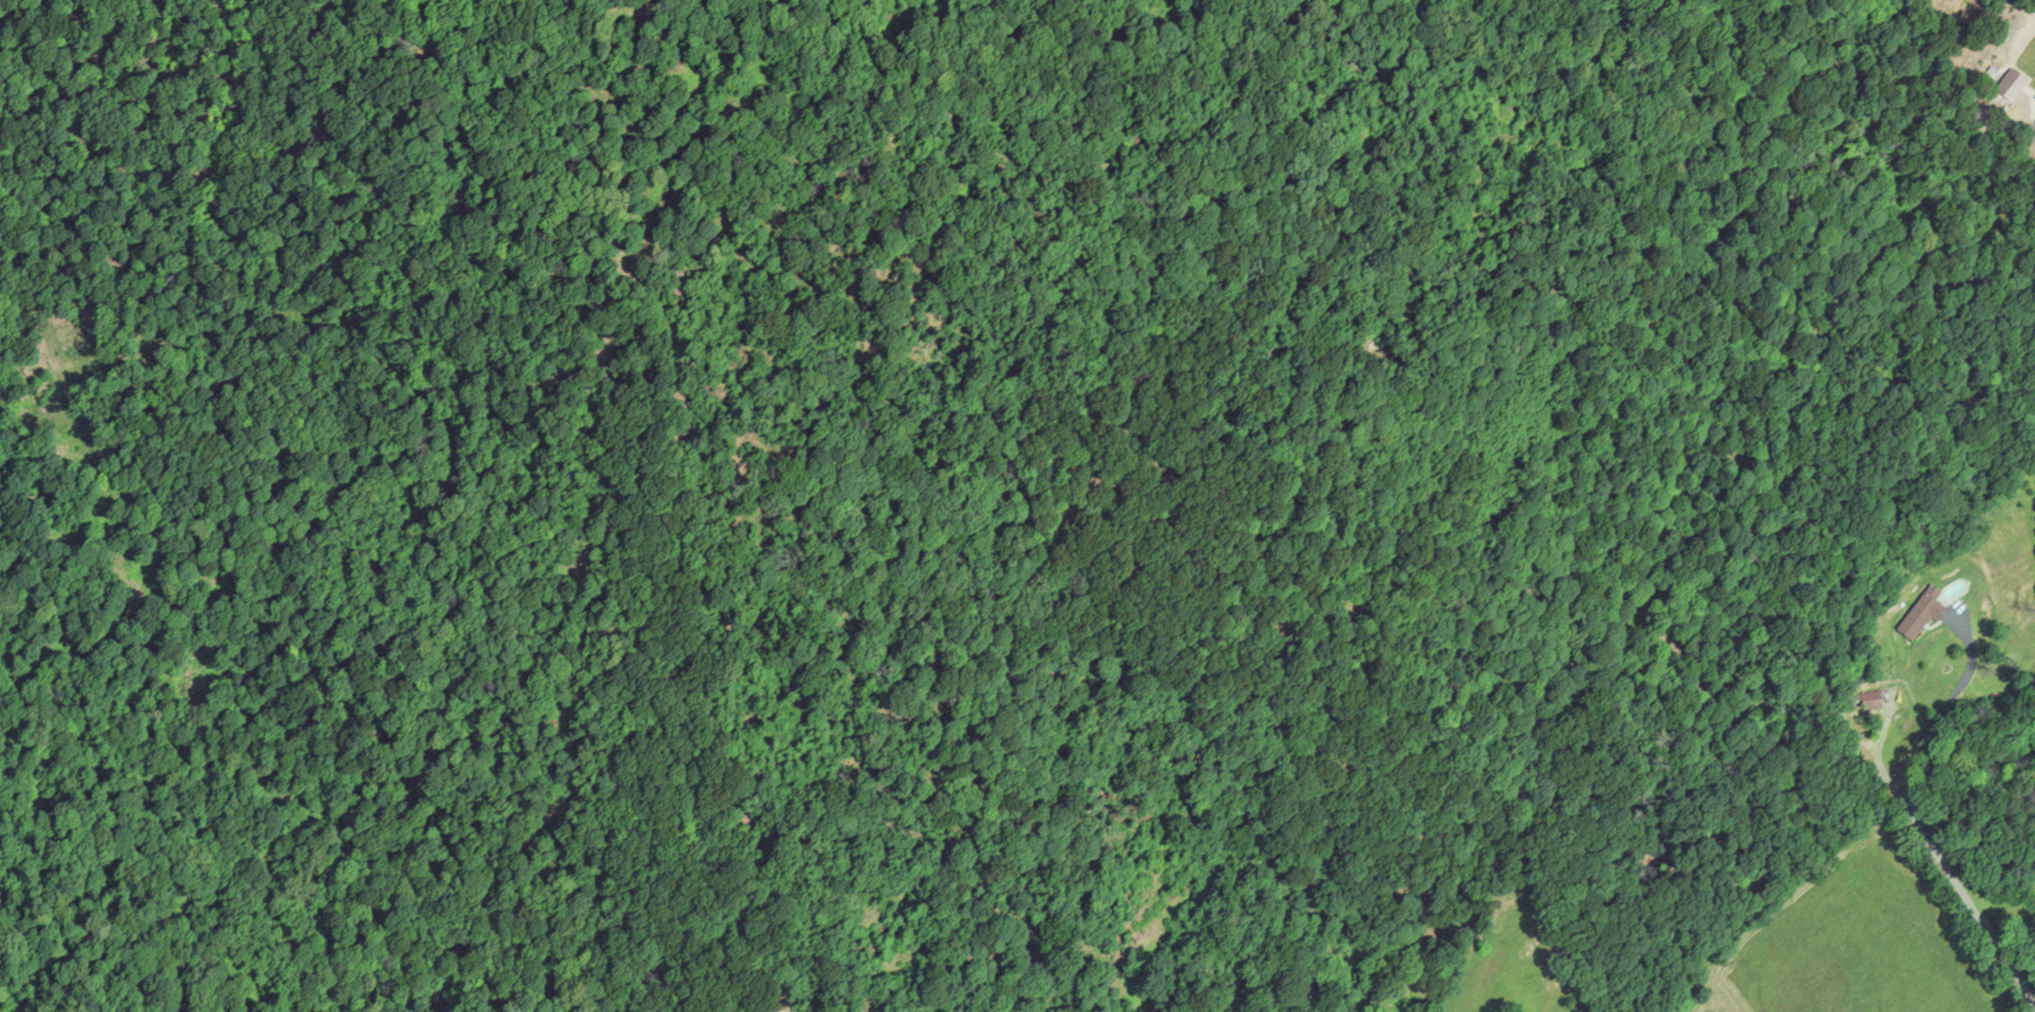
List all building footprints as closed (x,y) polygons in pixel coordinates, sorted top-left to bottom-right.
[(1989,90),(2004,103),(2024,78),(2009,66),(1989,90)] [(1921,640),(1935,615),(1943,620),(1951,605),(1939,598),(1944,589),(1930,581),(1902,629),(1921,640)]
